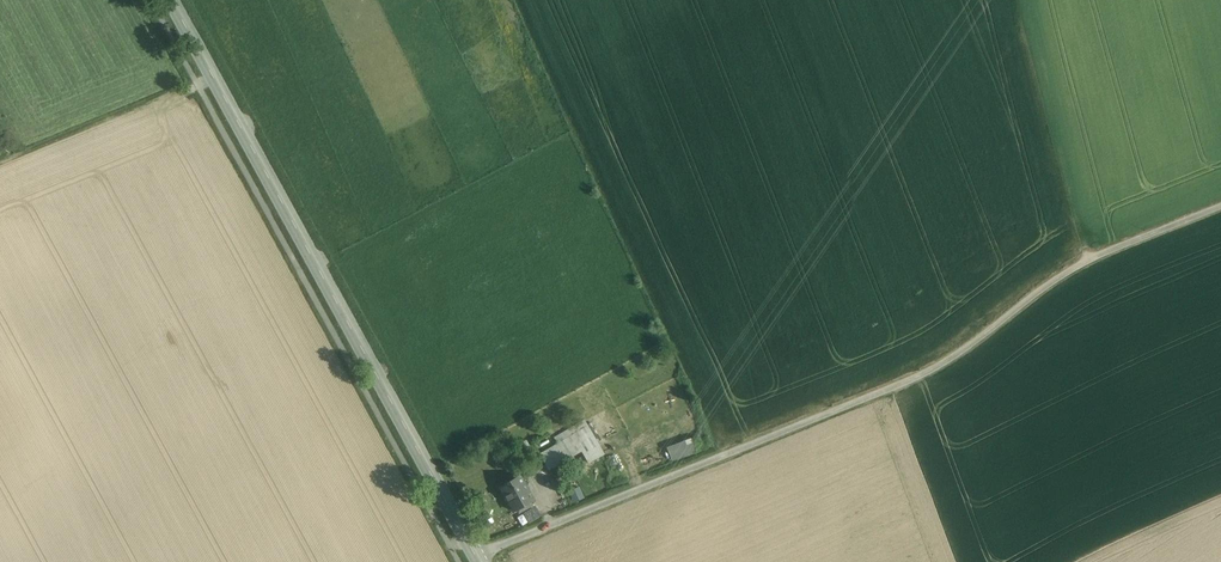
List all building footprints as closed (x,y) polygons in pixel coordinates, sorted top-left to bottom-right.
[(546,450),(555,467),(587,450),(593,462),(609,453),(590,417),(558,435),(561,442),(546,450)] [(696,436),(672,445),(678,459),(702,450),(696,436)] [(534,500),(520,476),(510,481),(500,487),(511,506),(514,511),(517,509),(519,513),(531,506),(532,505),(530,502),(534,500)] [(572,490),(577,501),(588,496),(583,485),(572,490)] [(527,511),(533,521),(544,515),(539,505),(527,511)]
